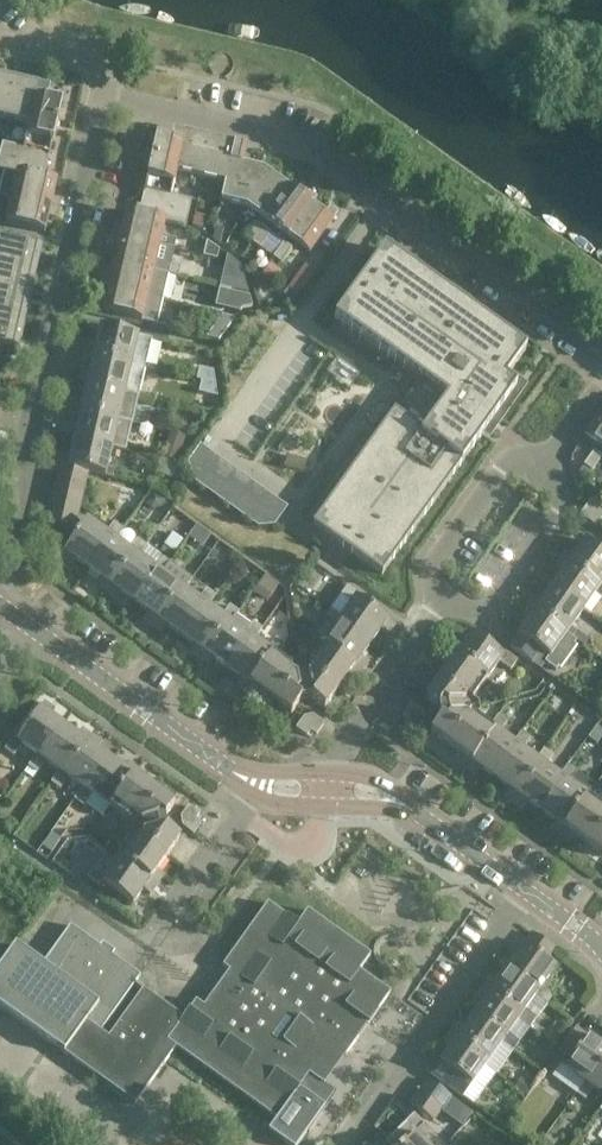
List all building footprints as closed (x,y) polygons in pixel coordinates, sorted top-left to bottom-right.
[(44,179),(61,103),(47,100),(50,88),(0,77),(0,116),(29,123),(23,146),(2,141),(0,151),(0,169),(4,170),(43,179),(44,179)] [(231,156),(238,158),(239,155),(243,156),(246,147),(173,130),(170,142),(156,139),(138,214),(165,220),(165,221),(185,226),(192,200),(170,195),(176,172),(225,183),(231,156)] [(239,155),(238,158),(231,156),(225,183),(221,200),(246,206),(246,207),(256,167),(242,164),(243,156),(239,155)] [(256,167),(246,207),(267,221),(290,189),(263,169),(256,167)] [(44,179),(43,179),(4,170),(0,189),(0,196),(11,198),(59,210),(61,200),(52,198),(56,181),(44,179)] [(290,189),(267,221),(289,237),(312,204),(317,197),(309,191),(304,198),(290,189)] [(57,218),(59,210),(11,198),(5,224),(44,233),(48,216),(57,218)] [(325,213),(312,204),(289,237),(309,252),(327,227),(327,228),(338,212),(330,206),(325,213)] [(159,245),(165,221),(165,220),(138,214),(126,211),(122,228),(113,226),(111,234),(159,245)] [(243,238),(251,244),(262,228),(254,223),(243,238)] [(269,234),(262,228),(251,244),(258,249),(269,234)] [(118,246),(114,261),(153,270),(159,245),(111,234),(109,244),(118,246)] [(35,270),(41,244),(0,235),(0,261),(35,270)] [(206,242),(203,256),(217,259),(219,250),(206,242)] [(273,258),(281,264),(291,249),(283,244),(273,258)] [(516,386),(505,379),(510,372),(525,350),(384,248),(334,317),(335,318),(336,319),(391,359),(394,361),(418,378),(394,411),(374,438),(372,441),(314,523),(312,525),(351,553),(382,575),(482,433),(516,386)] [(29,295),(35,270),(0,261),(0,288),(29,295)] [(102,276),(100,284),(161,298),(167,273),(159,271),(153,270),(114,261),(110,278),(102,276)] [(159,271),(167,273),(176,275),(178,266),(161,262),(159,271)] [(98,294),(106,296),(102,312),(155,325),(161,298),(100,284),(98,294)] [(23,321),(29,295),(0,288),(0,315),(23,321)] [(286,300),(280,303),(284,309),(291,307),(291,308),(299,299),(287,290),(283,295),(286,300)] [(228,292),(225,308),(239,312),(241,308),(251,307),(248,297),(228,292)] [(203,336),(216,340),(232,317),(219,314),(203,336)] [(17,346),(23,321),(0,315),(0,342),(17,346)] [(145,367),(152,339),(100,327),(96,345),(86,343),(84,353),(145,367)] [(81,363),(91,366),(87,382),(139,394),(145,367),(84,353),(81,363)] [(212,383),(210,370),(196,367),(194,379),(198,380),(212,383)] [(198,380),(196,391),(214,396),(212,383),(198,380)] [(71,408),(132,422),(139,394),(87,382),(83,401),(73,399),(71,408)] [(71,408),(68,419),(78,421),(74,438),(112,447),(126,450),(132,422),(71,408)] [(156,415),(154,423),(167,426),(170,413),(162,411),(156,415)] [(585,435),(601,447),(601,411),(585,435)] [(170,429),(165,441),(180,447),(184,435),(170,429)] [(60,454),(58,465),(60,465),(87,472),(105,476),(111,477),(113,468),(107,467),(112,447),(74,438),(70,456),(60,454)] [(200,444),(187,462),(193,480),(198,484),(217,457),(200,445),(200,444)] [(601,456),(594,450),(583,465),(591,471),(601,456)] [(159,457),(156,472),(172,476),(176,461),(159,457)] [(217,457),(198,484),(216,497),(235,469),(217,457)] [(56,480),(84,486),(87,472),(60,465),(56,480)] [(235,469),(216,497),(233,509),(252,482),(235,469)] [(53,494),(81,500),(84,486),(56,480),(53,494)] [(252,482),(233,509),(251,522),(270,494),(252,482)] [(153,490),(144,502),(151,508),(160,506),(166,499),(153,490)] [(50,508),(78,514),(81,500),(53,494),(50,508)] [(270,494),(251,522),(258,527),(274,525),(288,507),(270,494)] [(581,514),(589,520),(599,505),(591,499),(581,514)] [(589,520),(596,525),(601,518),(601,507),(599,505),(589,520)] [(46,523),(74,529),(78,514),(50,508),(46,523)] [(88,569),(110,537),(114,540),(122,529),(113,522),(105,534),(86,520),(59,559),(69,566),(74,559),(88,569)] [(106,592),(133,554),(137,557),(146,545),(137,539),(128,550),(114,540),(110,537),(88,569),(101,578),(96,585),(106,592)] [(585,541),(574,556),(566,550),(560,558),(601,589),(601,553),(585,541)] [(134,602),(156,570),(161,573),(169,562),(160,555),(152,567),(137,557),(133,554),(106,592),(115,599),(120,592),(134,602)] [(601,597),(601,595),(601,589),(560,558),(554,567),(562,573),(552,587),(583,610),(595,593),(601,597)] [(152,625),(180,587),(184,590),(192,578),(169,562),(161,573),(156,570),(134,602),(148,612),(143,619),(152,625)] [(265,579),(258,589),(267,596),(272,589),(273,590),(276,587),(265,579)] [(347,586),(341,595),(352,603),(342,617),(339,622),(370,644),(380,630),(387,635),(394,625),(356,598),(359,594),(347,586)] [(180,635),(203,603),(207,606),(215,595),(206,589),(198,600),(184,590),(180,587),(152,625),(162,632),(167,625),(180,635)] [(541,602),(533,596),(527,604),(572,637),(576,631),(571,627),(583,610),(552,587),(541,602)] [(198,658),(226,620),(230,623),(238,612),(229,605),(221,617),(207,606),(203,603),(180,635),(194,645),(189,652),(198,658)] [(509,646),(532,663),(541,651),(548,656),(544,662),(556,670),(577,641),(572,637),(527,604),(521,613),(529,619),(509,646)] [(360,658),(370,644),(339,622),(342,617),(331,609),(324,618),(336,626),(322,645),(361,672),(367,663),(360,658)] [(226,620),(198,658),(208,665),(213,658),(227,668),(249,637),(253,640),(262,628),(253,622),(251,624),(236,614),(230,623),(226,620)] [(447,652),(465,665),(486,680),(499,661),(511,669),(517,660),(505,652),(503,656),(472,633),(461,648),(454,643),(447,652)] [(245,691),(272,653),(277,656),(285,645),(276,638),(268,650),(253,640),(249,637),(227,668),(240,678),(235,685),(245,691)] [(298,693),(304,692),(311,690),(315,693),(311,699),(324,708),(347,677),(354,682),(361,672),(322,645),(309,663),(304,659),(294,660),(290,666),(277,656),(272,653),(245,691),(254,698),(259,691),(291,714),(300,701),(295,697),(298,693)] [(486,680),(465,665),(447,652),(441,662),(448,667),(425,698),(438,708),(442,703),(446,705),(449,719),(446,723),(440,718),(431,732),(462,755),(457,762),(467,768),(487,740),(494,730),(490,727),(476,717),(480,711),(479,702),(473,698),(486,680)] [(591,700),(601,707),(601,706),(601,694),(597,691),(591,700)] [(40,758),(63,726),(49,716),(54,709),(44,702),(17,740),(13,737),(4,749),(13,756),(22,744),(36,754),(40,758)] [(403,714),(408,718),(423,716),(422,711),(411,703),(403,714)] [(313,715),(308,716),(311,731),(316,735),(324,723),(313,715)] [(307,736),(311,731),(308,716),(304,717),(296,728),(307,736)] [(424,721),(423,716),(408,718),(404,724),(416,732),(424,721)] [(494,730),(487,740),(467,768),(476,775),(481,768),(495,778),(518,747),(513,743),(498,733),(504,724),(496,718),(490,727),(494,730)] [(64,774),(91,736),(82,729),(77,736),(63,726),(40,758),(36,754),(27,766),(37,772),(45,761),(59,771),(64,774)] [(513,802),(541,763),(536,760),(522,750),(528,741),(519,735),(513,743),(518,747),(495,778),(509,788),(504,795),(513,802)] [(87,791),(109,759),(96,750),(101,743),(91,736),(64,774),(59,771),(51,783),(60,789),(68,778),(82,788),(87,791)] [(536,760),(541,763),(513,802),(523,809),(528,801),(541,811),(564,780),(559,777),(545,766),(551,758),(542,752),(536,760)] [(110,808),(138,769),(128,762),(123,769),(109,759),(87,791),(82,788),(74,799),(83,806),(91,794),(110,808)] [(560,835),(572,818),(587,797),(568,783),(574,774),(565,768),(559,777),(564,780),(541,811),(555,821),(550,828),(560,835)] [(118,858),(139,873),(157,885),(164,876),(157,871),(179,839),(166,829),(162,835),(158,832),(156,819),(159,815),(164,819),(174,805),(142,783),(147,776),(138,769),(110,808),(128,821),(124,826),(126,836),(131,840),(118,858)] [(587,797),(572,818),(560,835),(569,842),(574,835),(601,855),(601,807),(587,797)] [(181,821),(196,819),(199,814),(188,806),(180,817),(181,821)] [(201,823),(196,819),(181,821),(182,826),(193,834),(201,823)] [(52,833),(43,846),(51,852),(61,839),(52,833)] [(157,885),(139,873),(118,858),(105,876),(93,868),(87,877),(99,886),(101,882),(133,904),(143,890),(150,895),(157,885)] [(167,1041),(176,1047),(276,1119),(268,1131),(287,1144),(297,1144),(325,1107),(312,1098),(322,1084),(324,1085),(325,1084),(320,1080),(341,1051),(346,1055),(358,1038),(350,1032),(360,1018),(368,1024),(390,993),(359,971),(370,955),(307,910),(297,924),(267,903),(222,966),(227,969),(233,974),(208,1009),(202,1005),(196,1000),(183,1018),(167,1041)] [(167,1041),(183,1018),(135,983),(140,975),(70,925),(42,964),(15,945),(0,966),(0,1007),(135,1104),(176,1047),(167,1041)] [(509,950),(516,955),(506,970),(538,992),(535,996),(546,1004),(553,995),(541,987),(555,968),(547,962),(555,950),(532,933),(524,945),(517,940),(509,950)] [(497,983),(490,978),(483,987),(521,1015),(518,1019),(530,1027),(536,1018),(525,1010),(535,996),(538,992),(506,970),(497,983)] [(508,1033),(518,1019),(521,1015),(483,987),(476,997),(483,1002),(474,1015),(505,1038),(502,1042),(513,1050),(520,1041),(508,1033)] [(457,1024),(450,1033),(488,1061),(502,1042),(505,1038),(474,1015),(464,1029),(457,1024)] [(559,1051),(571,1059),(565,1068),(571,1072),(584,1081),(588,1084),(601,1065),(601,1046),(601,1047),(575,1028),(559,1051)] [(450,1048),(431,1074),(454,1091),(462,1097),(471,1085),(485,1065),(488,1061),(450,1033),(443,1043),(450,1048)] [(588,1084),(584,1081),(576,1092),(586,1099),(594,1088),(601,1094),(601,1065),(588,1084)] [(522,1079),(516,1087),(528,1095),(534,1087),(522,1079)] [(442,1109),(450,1096),(427,1080),(419,1092),(442,1109)] [(410,1104),(433,1121),(442,1109),(419,1092),(410,1104)] [(397,1098),(393,1103),(400,1108),(404,1103),(397,1098)] [(502,1113),(497,1120),(505,1126),(513,1116),(508,1112),(502,1113)] [(424,1144),(429,1139),(424,1134),(429,1129),(424,1124),(414,1113),(390,1136),(399,1144),(425,1144),(424,1144)]
